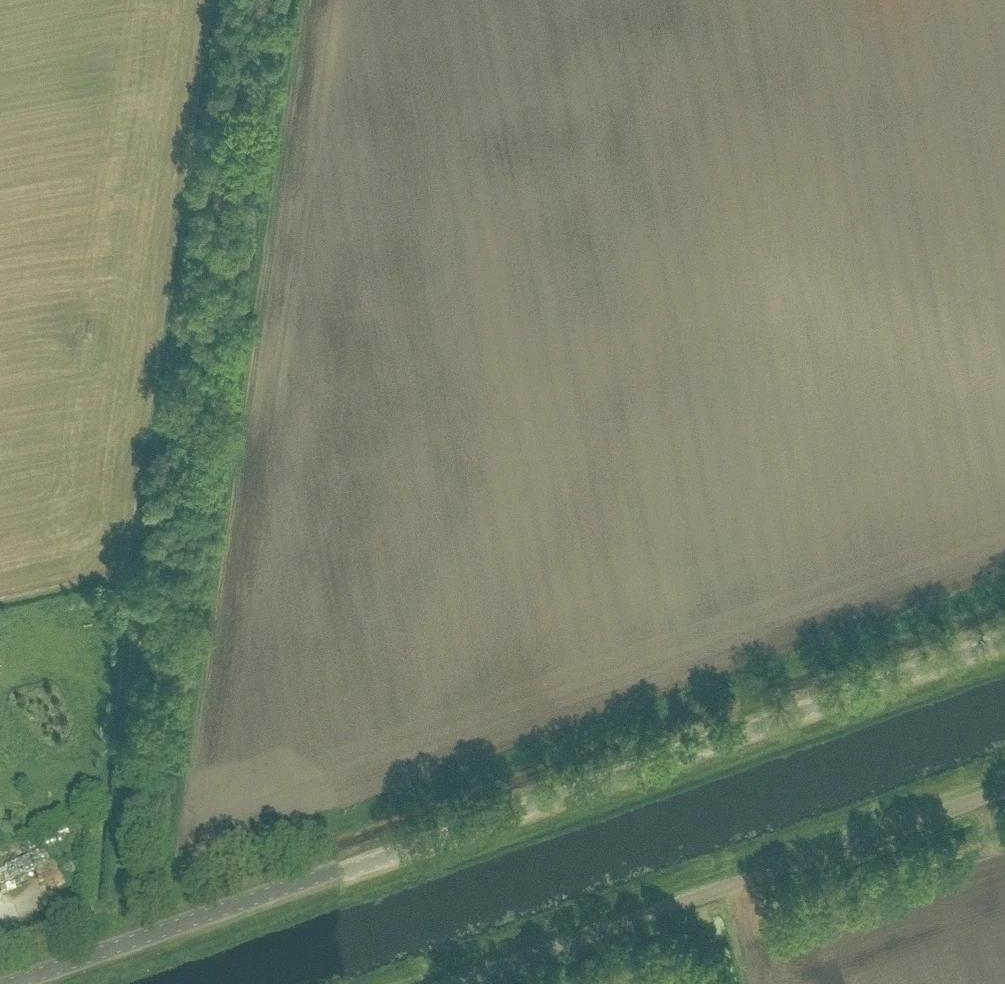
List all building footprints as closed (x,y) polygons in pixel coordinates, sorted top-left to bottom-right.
[(0,884),(0,900),(11,895),(4,881),(0,884)]
